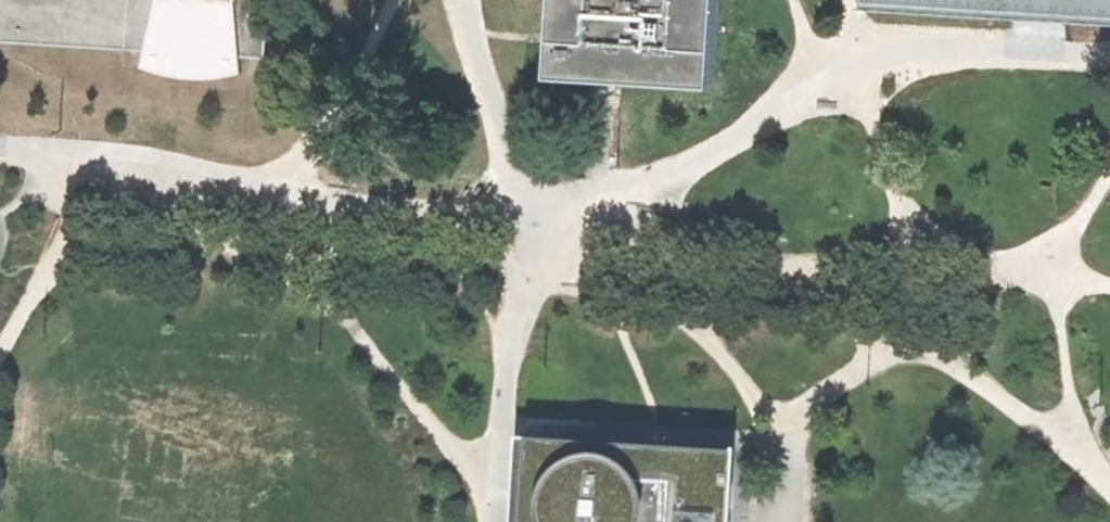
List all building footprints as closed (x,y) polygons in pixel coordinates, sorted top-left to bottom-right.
[(149,46),(145,64),(162,70),(181,74),(194,76),(205,76),(220,75),(230,74),(243,71),(242,52),(262,54),(265,0),(0,0),(0,36),(149,46)] [(555,33),(555,36),(554,40),(552,74),(590,76),(603,77),(627,79),(714,84),(719,0),(557,0),(555,33)] [(1045,9),(1109,12),(1109,0),(876,0),(1045,9)] [(520,520),(520,508),(529,488),(539,473),(552,465),(576,459),(591,459),(604,463),(617,469),(627,476),(636,486),(648,488),(664,488),(665,482),(672,470),(678,466),(706,460),(716,462),(722,464),(726,468),(730,475),(731,454),(648,449),(511,441),(507,521),(520,521),(520,520)] [(730,475),(726,468),(722,464),(716,462),(706,460),(678,466),(672,470),(665,482),(664,488),(648,488),(636,486),(627,476),(617,469),(604,463),(591,459),(576,459),(552,465),(539,473),(529,488),(520,508),(520,520),(520,521),(728,521),(713,520),(713,506),(728,507),(730,475)] [(713,520),(728,521),(728,507),(713,506),(713,520)]
